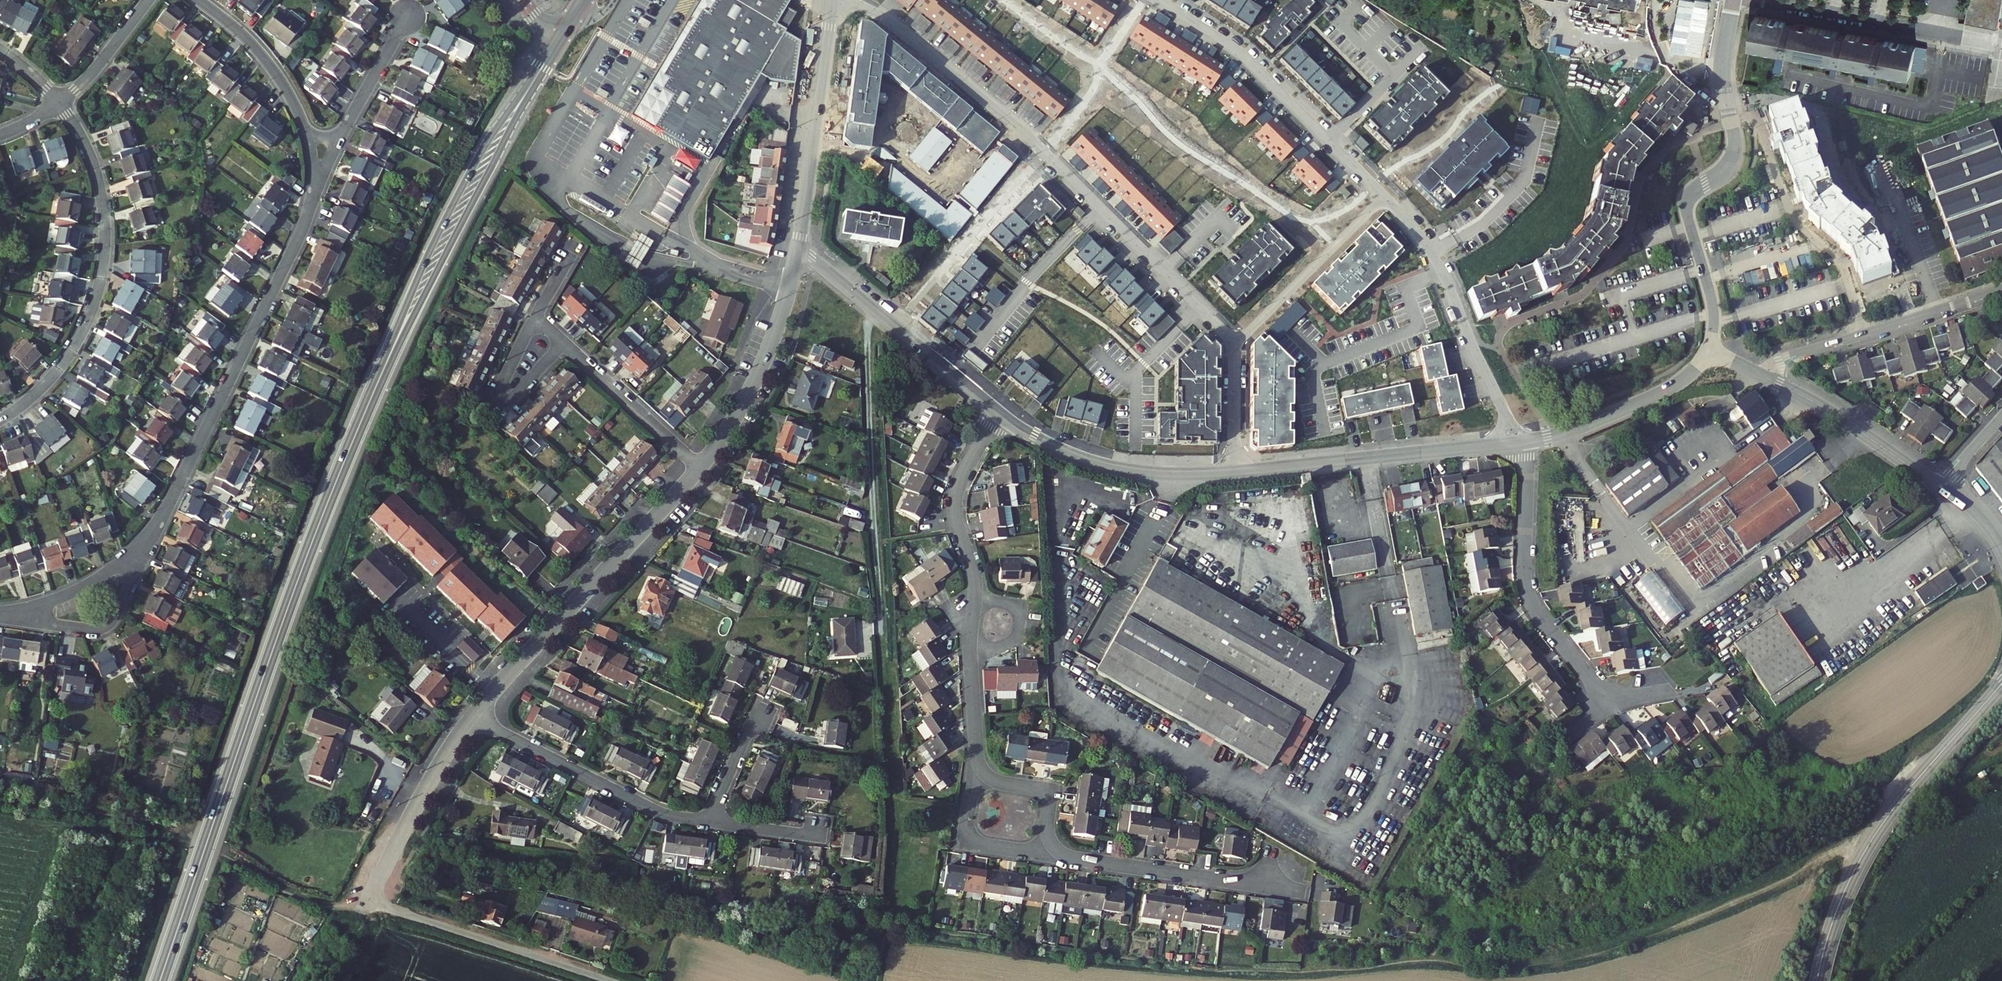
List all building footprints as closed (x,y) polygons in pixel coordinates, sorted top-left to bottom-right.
[(0,3),(0,15),(1,16),(0,18),(0,22),(12,29),(22,9),(9,2),(10,0),(2,0),(0,3)] [(255,13),(262,18),(273,2),(271,0),(265,0),(264,0),(240,0),(236,5),(252,17),(255,13)] [(373,16),(378,10),(365,0),(361,0),(358,4),(361,7),(349,23),(364,34),(365,35),(377,19),(373,16)] [(435,5),(447,20),(450,17),(463,8),(471,2),(469,0),(433,0),(436,4),(435,5)] [(738,111),(760,74),(771,80),(795,84),(801,40),(785,31),(797,12),(787,6),(790,0),(700,0),(696,8),(701,11),(682,43),(677,40),(632,115),(709,160),(734,117),(737,119),(741,112),(738,111)] [(909,9),(913,5),(917,0),(897,0),(909,9)] [(913,5),(927,16),(940,0),(917,0),(913,5)] [(927,16),(941,28),(955,10),(943,0),(940,0),(927,16)] [(1061,0),(1076,10),(1082,0),(1061,0)] [(1076,10),(1090,19),(1103,0),(1102,0),(1082,0),(1076,10)] [(1103,0),(1090,19),(1105,29),(1117,10),(1103,0)] [(1204,2),(1247,30),(1259,11),(1242,0),(1205,0),(1204,2)] [(1307,0),(1293,0),(1263,30),(1265,33),(1258,40),(1272,53),(1316,9),(1307,0)] [(1998,29),(2001,4),(2001,0),(1969,0),(1965,23),(1998,29)] [(26,33),(33,37),(42,20),(35,16),(39,10),(25,3),(22,9),(12,29),(25,36),(26,33)] [(169,37),(175,41),(186,26),(181,22),(185,17),(169,5),(156,22),(172,34),(169,37)] [(463,8),(450,17),(453,21),(466,11),(463,8)] [(701,11),(696,8),(677,40),(682,43),(701,11)] [(955,10),(941,28),(955,39),(969,22),(955,10)] [(1142,18),(1129,37),(1143,46),(1163,16),(1156,12),(1149,23),(1142,18)] [(1611,21),(1621,21),(1621,12),(1611,12),(1611,21)] [(265,30),(287,47),(300,30),(278,13),(265,30)] [(1782,19),(1751,13),(1745,45),(1773,50),(1770,70),(1777,71),(1781,51),(1829,60),(1826,74),(1832,75),(1834,61),(1867,67),(1864,81),(1870,82),(1873,68),(1907,74),(1908,67),(1919,69),(1923,45),(1881,37),(1881,40),(1874,39),(1874,36),(1843,30),(1842,33),(1835,32),(1836,29),(1790,20),(1789,23),(1782,22),(1782,19)] [(924,19),(919,15),(909,26),(915,31),(924,19)] [(1143,46),(1157,55),(1169,35),(1162,31),(1169,20),(1163,16),(1143,46)] [(82,18),(68,36),(86,49),(100,31),(82,18)] [(930,24),(924,19),(915,31),(921,36),(930,24)] [(969,22),(955,39),(969,51),(984,33),(969,22)] [(336,45),(351,57),(352,58),(364,43),(360,40),(364,34),(349,23),(345,28),(347,30),(336,45)] [(193,62),(204,47),(198,42),(202,37),(187,25),(186,26),(175,41),(190,53),(187,57),(193,62)] [(868,27),(858,25),(842,147),(869,151),(879,72),(883,68),(892,75),(889,79),(930,112),(933,109),(943,117),(940,120),(982,154),(999,134),(868,27)] [(442,61),(454,37),(436,28),(427,46),(422,43),(419,50),(442,61)] [(1183,29),(1176,40),(1182,44),(1189,33),(1183,29)] [(1265,33),(1263,30),(1255,38),(1258,40),(1265,33)] [(984,33),(969,51),(983,62),(998,45),(984,33)] [(1189,33),(1182,44),(1189,48),(1196,37),(1189,33)] [(1169,35),(1157,55),(1170,63),(1182,44),(1176,40),(1169,35)] [(72,67),(86,49),(68,36),(55,54),(72,67)] [(953,42),(947,38),(938,50),(943,54),(953,42)] [(953,42),(943,54),(949,59),(958,47),(953,42)] [(1189,48),(1182,44),(1170,63),(1183,72),(1196,52),(1189,48)] [(204,47),(193,62),(208,73),(205,78),(211,83),(223,67),(217,62),(221,57),(205,45),(204,47)] [(351,66),(347,63),(351,57),(336,45),(331,52),(334,54),(323,69),(338,81),(339,82),(351,66)] [(998,45),(983,62),(997,74),(1012,56),(998,45)] [(1210,46),(1203,57),(1209,61),(1216,50),(1210,46)] [(1354,106),(1294,47),(1280,61),(1285,67),(1339,121),(1354,106)] [(432,85),(433,86),(444,62),(442,61),(419,50),(410,67),(411,68),(408,74),(421,80),(432,85)] [(1203,57),(1196,52),(1183,72),(1197,80),(1209,61),(1203,57)] [(1012,56),(997,74),(1011,85),(1026,68),(1012,56)] [(975,61),(966,73),(971,77),(981,65),(975,61)] [(1223,70),(1209,61),(1197,80),(1211,89),(1215,83),(1222,72),(1223,70)] [(971,77),(977,82),(987,70),(981,65),(971,77)] [(229,102),(241,86),(236,82),(239,78),(224,66),(223,67),(211,83),(227,94),(224,98),(229,102)] [(1026,68),(1011,85),(1026,97),(1040,80),(1026,68)] [(141,82),(123,69),(106,91),(124,105),(141,82)] [(338,81),(323,69),(318,75),(315,73),(305,86),(305,89),(326,105),(337,90),(333,87),(338,81)] [(1362,127),(1389,154),(1426,117),(1447,97),(1420,70),(1362,127)] [(395,89),(392,96),(395,98),(412,106),(416,99),(417,100),(422,90),(426,92),(429,91),(432,85),(421,80),(408,74),(403,71),(394,89),(395,89)] [(1222,72),(1215,83),(1221,87),(1228,78),(1222,72)] [(741,112),(737,119),(741,121),(767,78),(760,74),(738,111),(741,112)] [(1228,78),(1221,87),(1226,92),(1235,84),(1228,78)] [(1683,112),(1681,110),(1690,99),(1668,79),(1658,90),(1657,89),(1647,99),(1651,103),(1645,109),(1668,129),(1673,133),(1678,126),(1674,122),(1683,112)] [(1040,80),(1026,97),(1040,108),(1054,91),(1040,80)] [(1226,92),(1218,100),(1231,113),(1248,96),(1235,83),(1235,84),(1226,92)] [(994,95),(999,100),(1009,88),(1003,84),(994,95)] [(249,122),(261,107),(254,102),(258,98),(242,86),(241,86),(229,102),(245,114),(243,117),(249,122)] [(1009,88),(999,100),(1005,105),(1015,93),(1009,88)] [(1054,91),(1040,108),(1054,120),(1068,103),(1054,91)] [(1248,96),(1231,113),(1245,126),(1253,118),(1261,110),(1261,109),(1248,96)] [(394,134),(404,114),(407,115),(412,106),(395,98),(391,107),(384,104),(374,124),(394,134)] [(1770,114),(1775,128),(1772,129),(1777,141),(1771,143),(1774,152),(1780,150),(1809,140),(1806,132),(1810,131),(1805,117),(1803,118),(1798,104),(1770,114)] [(1625,129),(1648,149),(1651,146),(1657,138),(1659,140),(1668,129),(1645,109),(1641,106),(1632,116),(1634,119),(1625,129)] [(283,130),(265,117),(269,113),(261,107),(249,122),(257,128),(252,135),(269,149),(283,130)] [(1022,119),(1028,123),(1037,112),(1032,107),(1022,119)] [(1261,110),(1253,118),(1257,123),(1266,114),(1261,110)] [(1043,116),(1037,112),(1028,123),(1033,128),(1043,116)] [(1271,119),(1266,114),(1257,123),(1262,128),(1271,119)] [(1262,128),(1255,136),(1268,149),(1284,132),(1271,119),(1262,128)] [(110,128),(113,135),(108,137),(114,155),(120,153),(134,148),(128,130),(131,129),(128,121),(110,128)] [(1696,125),(1688,121),(1683,130),(1691,135),(1696,125)] [(786,132),(769,122),(768,141),(784,144),(786,132)] [(1475,122),(1463,133),(1466,136),(1477,124),(1475,122)] [(1411,185),(1439,213),(1502,150),(1477,124),(1466,136),(1463,133),(1411,185)] [(1947,230),(1942,231),(1945,239),(1950,238),(1965,280),(2001,266),(2001,165),(2000,161),(2001,160),(2001,152),(2001,151),(1997,152),(1995,148),(2000,146),(1997,137),(1992,139),(1990,135),(1993,134),(1989,124),(1978,128),(1979,130),(1974,132),(1973,130),(1917,149),(1933,191),(1928,193),(1932,201),(1936,200),(1947,230)] [(608,139),(624,147),(631,134),(615,126),(608,139)] [(933,129),(909,158),(925,171),(948,143),(933,129)] [(1638,160),(1648,149),(1625,129),(1616,140),(1614,139),(1604,150),(1607,153),(1601,159),(1600,166),(1596,165),(1593,180),(1595,180),(1589,208),(1586,207),(1583,221),(1584,221),(1584,224),(1582,222),(1572,233),(1575,236),(1566,246),(1563,244),(1553,255),(1555,256),(1553,257),(1547,259),(1541,258),(1540,262),(1541,264),(1515,274),(1514,272),(1511,269),(1506,275),(1500,277),(1502,281),(1494,284),(1493,279),(1486,282),(1479,281),(1479,285),(1480,288),(1467,292),(1477,321),(1491,316),(1492,318),(1505,313),(1507,318),(1515,315),(1513,309),(1527,304),(1526,302),(1551,292),(1552,295),(1567,290),(1565,284),(1573,282),(1578,276),(1582,279),(1591,268),(1588,266),(1598,255),(1601,258),(1611,246),(1606,243),(1612,237),(1613,228),(1619,229),(1622,215),(1619,214),(1625,186),(1627,187),(1630,173),(1629,173),(1630,172),(1632,173),(1641,162),(1638,160)] [(1098,142),(1087,131),(1071,147),(1077,153),(1068,162),(1073,168),(1098,142)] [(363,151),(359,158),(377,166),(382,169),(386,162),(378,158),(386,141),(367,132),(359,149),(363,151)] [(1284,132),(1268,149),(1281,162),(1289,154),(1297,145),(1298,145),(1284,132)] [(1367,146),(1358,138),(1352,144),(1361,153),(1367,146)] [(1787,163),(1791,176),(1820,166),(1818,161),(1816,153),(1819,152),(1814,138),(1809,140),(1780,150),(1785,164),(1787,163)] [(44,149),(37,152),(43,171),(50,168),(49,164),(67,159),(61,139),(43,145),(44,149)] [(784,144),(768,141),(759,140),(758,150),(760,150),(757,168),(760,168),(783,171),(785,153),(783,153),(784,144)] [(1098,142),(1073,168),(1079,173),(1088,164),(1093,170),(1110,154),(1098,142)] [(1297,145),(1289,154),(1294,159),(1302,150),(1297,145)] [(959,199),(974,211),(1017,159),(1001,146),(959,199)] [(126,179),(132,177),(146,172),(138,147),(134,148),(120,153),(122,160),(120,161),(126,179)] [(16,175),(35,169),(36,173),(43,171),(37,152),(30,154),(28,149),(10,155),(16,175)] [(1302,150),(1294,159),(1299,164),(1307,155),(1302,150)] [(1121,165),(1110,154),(1093,170),(1105,181),(1121,165)] [(1299,164),(1291,171),(1303,183),(1319,166),(1308,155),(1307,155),(1299,164)] [(349,174),(353,176),(349,183),(367,191),(370,184),(369,184),(377,166),(359,158),(358,157),(349,174)] [(1125,169),(1121,165),(1105,181),(1116,193),(1132,176),(1125,169)] [(1319,166),(1303,183),(1315,194),(1323,187),(1331,178),(1319,166)] [(1862,224),(1851,214),(1841,205),(1843,203),(1832,193),(1831,194),(1831,193),(1833,192),(1828,178),(1825,180),(1820,166),(1791,176),(1796,190),(1794,190),(1799,204),(1803,202),(1806,211),(1812,216),(1809,219),(1820,229),(1821,227),(1842,246),(1840,248),(1851,257),(1852,256),(1853,257),(1852,258),(1857,273),(1859,272),(1863,285),(1892,275),(1888,262),(1889,261),(1884,247),(1880,248),(1878,240),(1872,235),(1875,231),(1865,222),(1862,224)] [(760,168),(758,186),(780,189),(783,171),(760,168)] [(941,211),(890,169),(887,191),(949,242),(971,215),(955,203),(944,217),(939,214),(941,211)] [(132,205),(133,205),(152,199),(146,180),(152,179),(150,171),(146,172),(132,177),(135,184),(126,187),(132,205)] [(288,174),(282,181),(291,188),(296,180),(288,174)] [(290,197),(286,194),(291,188),(282,181),(275,175),(270,182),(273,184),(262,200),(277,211),(278,212),(290,197)] [(1090,185),(1096,190),(1105,181),(1099,176),(1090,185)] [(1116,193),(1128,204),(1144,188),(1132,176),(1116,193)] [(687,185),(674,177),(667,188),(681,196),(687,185)] [(1331,178),(1323,187),(1330,193),(1338,185),(1331,178)] [(1105,181),(1096,190),(1101,195),(1110,186),(1105,181)] [(343,201),(340,208),(358,216),(361,210),(358,208),(367,191),(349,183),(348,182),(340,199),(343,201)] [(755,207),(777,211),(780,189),(758,186),(744,184),(744,189),(757,191),(755,207)] [(1037,185),(1009,213),(1025,229),(1026,230),(1031,224),(1036,229),(1045,221),(1046,222),(1047,223),(1059,211),(1048,200),(1049,198),(1037,185)] [(681,196),(667,188),(664,194),(677,202),(681,196)] [(1144,188),(1128,204),(1139,216),(1155,199),(1144,188)] [(1339,193),(1346,199),(1349,196),(1343,189),(1339,193)] [(62,192),(56,219),(75,223),(76,223),(80,203),(79,203),(80,196),(62,192)] [(677,202),(664,194),(652,215),(665,223),(677,202)] [(1059,211),(1047,223),(1050,226),(1064,212),(1049,198),(1048,200),(1059,211)] [(133,205),(136,212),(130,214),(136,232),(156,226),(150,208),(155,206),(152,199),(133,205)] [(1114,208),(1119,213),(1128,204),(1123,199),(1114,208)] [(1136,230),(1141,236),(1167,211),(1155,199),(1139,216),(1145,221),(1136,230)] [(257,206),(260,208),(249,223),(264,235),(265,236),(277,221),(272,218),(277,211),(262,200),(257,206)] [(1119,213),(1124,219),(1133,210),(1128,204),(1119,213)] [(340,208),(338,207),(330,224),(331,225),(328,232),(345,240),(346,241),(358,216),(340,208)] [(738,223),(774,229),(777,211),(755,207),(753,220),(739,218),(738,223)] [(1084,215),(1077,208),(1073,212),(1080,219),(1084,215)] [(1167,211),(1141,236),(1147,241),(1156,232),(1162,238),(1178,222),(1167,211)] [(896,247),(900,224),(876,220),(876,214),(868,213),(868,219),(848,216),(849,213),(847,212),(846,215),(842,215),(838,238),(896,247)] [(1013,240),(1014,241),(1025,229),(1009,213),(1004,219),(1005,220),(999,226),(1001,228),(1000,228),(1013,240)] [(56,246),(76,250),(80,231),(74,230),(75,223),(56,219),(55,226),(60,227),(56,246)] [(542,220),(531,239),(552,251),(557,242),(556,242),(562,232),(542,220)] [(1045,221),(1036,229),(1037,230),(1046,222),(1045,221)] [(1375,222),(1372,224),(1309,287),(1339,316),(1402,253),(1388,240),(1390,238),(1375,222)] [(263,244),(259,241),(264,235),(249,223),(244,229),(247,232),(236,247),(251,259),(252,260),(263,244)] [(749,244),(771,246),(774,229),(738,223),(737,228),(751,230),(749,244)] [(986,237),(1001,252),(1013,240),(1000,228),(1001,228),(999,226),(998,225),(992,230),(993,231),(986,237)] [(1206,283),(1233,310),(1263,280),(1262,280),(1269,273),(1270,273),(1290,253),(1263,226),(1206,283)] [(1157,244),(1168,255),(1182,241),(1171,230),(1157,244)] [(317,252),(311,264),(329,273),(345,240),(328,232),(324,241),(321,239),(315,251),(317,252)] [(653,242),(640,235),(624,263),(637,270),(653,242)] [(1096,248),(1097,246),(1085,235),(1084,236),(1096,248)] [(1083,268),(1084,267),(1101,250),(1097,246),(1096,248),(1084,236),(1073,247),(1078,253),(1073,258),(1083,268)] [(547,260),(552,251),(531,239),(529,242),(524,239),(521,246),(518,245),(513,253),(521,258),(541,269),(546,259),(547,260)] [(56,273),(73,277),(77,277),(81,258),(74,257),(76,250),(56,246),(55,253),(60,254),(56,273)] [(250,268),(246,265),(251,259),(236,247),(231,253),(234,255),(222,270),(238,283),(250,268)] [(1100,273),(1105,278),(1116,266),(1111,261),(1104,254),(1105,254),(1101,250),(1084,267),(1095,278),(1100,273)] [(154,275),(155,252),(132,252),(132,275),(134,275),(134,283),(160,283),(160,275),(154,275)] [(535,279),(541,269),(521,258),(510,276),(531,288),(536,279),(535,279)] [(970,258),(960,271),(974,282),(975,284),(980,278),(979,277),(985,270),(970,258)] [(311,264),(305,276),(304,276),(298,286),(318,296),(329,273),(311,264)] [(1105,288),(1115,298),(1132,281),(1129,278),(1128,278),(1121,271),(1116,266),(1105,278),(1110,282),(1105,288)] [(969,289),(974,282),(960,271),(959,270),(949,282),(950,283),(965,296),(970,290),(969,289)] [(48,299),(64,302),(69,303),(73,284),(72,284),(73,277),(56,273),(53,273),(48,299)] [(527,296),(531,288),(510,276),(496,302),(515,312),(525,295),(527,296)] [(230,279),(225,285),(235,293),(240,286),(230,279)] [(112,305),(118,308),(130,315),(139,299),(145,302),(149,295),(125,281),(112,305)] [(1130,304),(1135,309),(1146,298),(1134,287),(1136,285),(1132,281),(1115,298),(1114,299),(1125,310),(1130,304)] [(953,307),(954,308),(960,301),(965,296),(950,283),(940,296),(953,307)] [(243,299),(235,293),(225,285),(211,303),(229,317),(243,299)] [(1134,287),(1146,298),(1148,297),(1136,285),(1134,287)] [(988,294),(999,303),(1004,297),(992,287),(987,293),(988,294)] [(576,322),(591,305),(575,290),(561,306),(569,314),(568,315),(576,322)] [(983,299),(995,309),(999,303),(988,294),(987,293),(983,299)] [(744,305),(720,295),(706,337),(727,345),(733,328),(739,312),(742,313),(744,305)] [(930,308),(929,308),(945,321),(950,315),(948,314),(953,307),(940,296),(939,295),(929,307),(930,308)] [(1146,298),(1158,310),(1159,309),(1148,297),(1146,298)] [(48,299),(45,298),(40,324),(61,329),(64,310),(63,310),(64,302),(48,299)] [(285,322),(286,323),(303,331),(308,321),(312,323),(316,322),(322,310),(298,298),(294,305),(293,305),(285,322)] [(1135,320),(1146,331),(1164,313),(1159,309),(1158,310),(1146,298),(1135,309),(1140,314),(1135,320)] [(509,330),(507,329),(515,312),(496,302),(483,329),(504,339),(509,330)] [(583,329),(584,328),(593,335),(607,319),(591,305),(576,322),(583,329)] [(104,331),(107,332),(127,344),(140,320),(130,315),(118,308),(114,315),(113,314),(104,331)] [(919,321),(934,333),(940,326),(945,321),(929,308),(919,321)] [(736,329),(742,313),(739,312),(733,328),(736,329)] [(967,318),(979,328),(984,322),(972,312),(967,318)] [(1146,333),(1154,342),(1173,323),(1164,313),(1146,331),(1144,332),(1146,333)] [(197,339),(212,350),(212,351),(224,336),(220,333),(225,327),(210,315),(205,321),(202,319),(191,334),(197,339)] [(674,333),(679,328),(668,318),(664,323),(674,333)] [(962,324),(974,334),(979,328),(967,318),(962,324)] [(272,345),(276,347),(290,354),(298,337),(300,337),(303,331),(286,323),(283,329),(280,328),(272,345)] [(1905,377),(1916,374),(1928,371),(1926,366),(1940,362),(1938,352),(1952,347),(1953,352),(1964,349),(1958,325),(1949,328),(1951,333),(1934,338),(1937,348),(1920,353),(1916,339),(1899,344),(1903,358),(1886,362),(1885,356),(1867,360),(1866,355),(1849,359),(1850,366),(1834,370),(1838,383),(1845,381),(1846,384),(1850,385),(1875,378),(1874,373),(1888,369),(1890,376),(1904,372),(1905,377)] [(500,348),(504,339),(483,329),(474,348),(494,358),(499,347),(500,348)] [(43,338),(54,345),(59,337),(48,330),(43,338)] [(963,347),(968,340),(957,331),(952,337),(963,347)] [(110,365),(120,348),(128,353),(130,349),(126,346),(127,344),(107,332),(103,339),(102,339),(93,355),(94,356),(110,365)] [(623,365),(638,347),(622,333),(608,349),(616,357),(615,358),(623,365)] [(1217,445),(1218,349),(1203,335),(1195,342),(1174,363),(1173,403),(1177,403),(1177,414),(1173,414),(1156,414),(1156,445),(1217,445)] [(1250,346),(1249,447),(1254,451),(1290,447),(1291,365),(1261,335),(1250,346)] [(2000,340),(1992,349),(1996,352),(1986,363),(1992,369),(1982,380),(1978,377),(1963,393),(1967,396),(1956,408),(1967,417),(1978,404),(1983,408),(1995,396),(1990,391),(2001,379),(2001,378),(1996,373),(2001,366),(2001,338),(2000,340)] [(184,363),(200,375),(201,376),(212,360),(207,356),(212,350),(197,339),(192,345),(190,343),(178,358),(184,363)] [(27,372),(43,356),(26,341),(11,357),(27,372)] [(1421,367),(1434,364),(1432,358),(1441,356),(1438,345),(1418,350),(1421,367)] [(264,371),(282,380),(285,381),(293,364),(291,362),(294,356),(290,354),(276,347),(273,354),(267,350),(258,368),(264,371)] [(630,371),(631,370),(640,378),(654,362),(638,347),(623,365),(630,371)] [(822,368),(823,363),(839,369),(841,365),(854,371),(854,363),(814,347),(810,358),(814,359),(812,364),(822,368)] [(489,368),(494,358),(474,348),(465,367),(486,377),(490,369),(489,368)] [(967,349),(962,356),(981,372),(986,365),(967,349)] [(119,370),(110,365),(94,356),(90,362),(87,361),(77,378),(78,378),(95,388),(105,371),(116,377),(119,370)] [(27,372),(11,357),(6,363),(22,378),(27,372)] [(1014,384),(1021,389),(1034,373),(1033,373),(1034,373),(1020,362),(1019,364),(1013,359),(1002,373),(1007,377),(1014,383),(1014,384)] [(727,368),(718,360),(714,365),(722,373),(727,368)] [(1435,371),(1444,369),(1442,362),(1434,364),(1435,371)] [(199,384),(195,381),(200,375),(184,363),(179,369),(183,372),(172,387),(187,399),(188,400),(199,384)] [(1433,382),(1446,379),(1444,369),(1435,371),(1434,364),(1421,367),(1425,383),(1433,382)] [(486,377),(465,367),(456,387),(476,396),(481,386),(482,386),(486,377)] [(5,395),(4,390),(11,388),(5,369),(0,371),(0,397),(5,395)] [(549,385),(566,400),(580,385),(564,370),(557,378),(556,377),(549,385)] [(706,394),(714,385),(698,370),(683,386),(701,402),(707,395),(706,394)] [(255,396),(266,402),(275,385),(279,387),(282,380),(264,371),(261,378),(257,376),(248,393),(255,396)] [(1028,393),(1041,404),(1053,389),(1047,384),(1049,382),(1035,371),(1034,373),(1033,373),(1034,373),(1021,389),(1027,395),(1028,393)] [(812,411),(823,380),(803,373),(792,404),(812,411)] [(17,385),(14,375),(9,377),(12,387),(17,385)] [(843,375),(841,379),(855,384),(855,379),(843,375)] [(1436,398),(1449,396),(1448,389),(1456,387),(1454,377),(1446,379),(1433,382),(1436,398)] [(78,378),(75,384),(72,383),(63,399),(80,409),(89,392),(106,401),(109,395),(95,388),(78,378)] [(855,384),(841,379),(839,386),(852,392),(855,384)] [(536,401),(552,416),(566,400),(549,385),(543,392),(544,392),(536,401)] [(701,402),(683,386),(669,402),(685,417),(692,408),(694,410),(701,402)] [(1406,386),(1339,400),(1342,412),(1349,411),(1350,419),(1371,415),(1369,406),(1382,404),(1384,412),(1404,408),(1402,399),(1409,398),(1406,386)] [(167,393),(170,395),(158,410),(174,422),(175,423),(186,408),(182,405),(187,399),(172,387),(167,393)] [(1448,389),(1449,396),(1457,394),(1456,387),(1448,389)] [(1040,405),(1041,404),(1028,393),(1027,395),(1040,405)] [(1450,402),(1459,400),(1457,394),(1449,396),(1450,402)] [(1755,429),(1771,417),(1756,395),(1733,412),(1731,415),(1732,417),(1733,419),(1736,421),(1738,420),(1745,415),(1755,429)] [(247,401),(235,427),(253,436),(266,410),(269,412),(273,405),(266,402),(255,396),(252,403),(247,401)] [(1450,402),(1449,396),(1436,398),(1435,399),(1439,416),(1461,412),(1459,400),(1450,402)] [(1402,399),(1404,408),(1411,407),(1409,398),(1402,399)] [(1069,421),(1078,423),(1083,403),(1066,399),(1066,401),(1058,399),(1054,416),(1060,418),(1069,421)] [(520,416),(537,432),(552,416),(536,401),(528,409),(527,408),(520,416)] [(1078,423),(1086,426),(1086,424),(1102,429),(1107,411),(1100,409),(1101,406),(1084,401),(1083,403),(1078,423)] [(1944,418),(1934,411),(1925,405),(1922,410),(1909,401),(1901,413),(1916,423),(1908,434),(1922,444),(1930,433),(1945,443),(1953,431),(1941,423),(1944,418)] [(1369,406),(1371,415),(1384,412),(1382,404),(1369,406)] [(1678,418),(1685,427),(1699,416),(1693,407),(1678,418)] [(947,432),(952,423),(926,409),(916,427),(921,430),(924,431),(929,433),(945,442),(949,433),(947,432)] [(153,416),(157,419),(145,434),(160,446),(162,447),(173,432),(169,428),(174,422),(158,410),(153,416)] [(1349,411),(1342,412),(1344,421),(1350,419),(1349,411)] [(680,421),(677,419),(678,417),(673,413),(665,424),(674,430),(680,421)] [(36,432),(27,440),(34,461),(36,466),(52,451),(49,447),(66,433),(51,416),(34,430),(36,432)] [(523,447),(537,432),(520,416),(514,423),(515,424),(507,433),(523,447)] [(796,463),(807,431),(795,427),(797,420),(787,416),(772,460),(779,463),(785,465),(787,460),(796,463)] [(1665,539),(1792,446),(1779,428),(1652,522),(1665,539)] [(1735,429),(1727,435),(1734,445),(1742,439),(1735,429)] [(160,455),(156,452),(160,446),(145,434),(139,430),(135,436),(137,437),(125,452),(148,470),(160,455)] [(321,440),(325,433),(320,430),(316,437),(321,440)] [(919,452),(929,433),(924,431),(921,430),(912,448),(919,452)] [(1809,432),(1792,446),(1665,539),(1702,589),(1744,557),(1740,551),(1792,513),(1776,493),(1738,521),(1730,511),(1815,449),(1810,443),(1815,440),(1809,432)] [(942,452),(947,443),(945,442),(929,433),(919,452),(939,462),(944,453),(942,452)] [(233,437),(228,448),(230,449),(223,462),(248,474),(260,451),(252,447),(233,437)] [(1,446),(2,451),(7,466),(26,460),(27,464),(34,461),(27,440),(27,438),(1,446)] [(1975,469),(2001,503),(2001,440),(1975,469)] [(627,457),(644,473),(651,465),(650,464),(658,456),(642,441),(627,457)] [(1678,479),(1656,449),(1606,486),(1628,516),(1678,479)] [(8,469),(7,466),(2,451),(0,452),(0,472),(8,469)] [(939,462),(919,452),(910,470),(914,472),(928,479),(933,470),(935,471),(939,462)] [(638,480),(644,473),(627,457),(620,464),(614,458),(606,466),(613,472),(629,487),(637,479),(638,480)] [(561,463),(558,460),(553,465),(557,469),(561,463)] [(750,460),(746,471),(781,483),(785,472),(776,470),(779,463),(772,460),(770,460),(768,466),(750,460)] [(217,474),(215,473),(210,485),(205,494),(220,501),(225,492),(235,497),(239,491),(240,491),(248,474),(223,462),(217,474)] [(305,473),(309,466),(301,462),(297,470),(305,473)] [(992,478),(994,489),(1007,486),(1017,485),(1014,465),(994,468),(995,478),(992,478)] [(781,483),(746,471),(742,481),(758,487),(756,495),(766,499),(770,490),(778,493),(781,483)] [(1489,471),(1479,473),(1484,496),(1503,492),(1499,472),(1489,474),(1489,471)] [(623,496),(622,495),(629,487),(613,472),(598,488),(616,504),(623,496)] [(910,492),(923,499),(927,490),(930,491),(934,482),(928,479),(914,472),(905,489),(910,492)] [(1484,496),(1479,473),(1469,475),(1470,477),(1460,479),(1463,496),(1464,500),(1484,496)] [(154,488),(137,474),(118,498),(134,510),(138,503),(141,506),(154,488)] [(1443,500),(1463,496),(1460,479),(1459,475),(1449,477),(1448,475),(1432,478),(1432,483),(1435,496),(1442,495),(1443,500)] [(1300,482),(1301,489),(1308,488),(1306,476),(1299,477),(1300,482)] [(841,477),(839,483),(852,488),(863,492),(862,484),(841,477)] [(545,485),(540,480),(531,490),(536,494),(545,485)] [(554,482),(550,486),(555,491),(559,487),(554,482)] [(583,506),(584,504),(600,519),(608,510),(609,511),(616,504),(598,488),(593,483),(577,501),(583,506)] [(1407,487),(1412,508),(1436,503),(1435,496),(1432,483),(1407,487)] [(548,505),(558,494),(547,485),(538,496),(548,505)] [(988,499),(989,509),(1001,508),(1010,506),(1007,486),(994,489),(984,490),(985,500),(988,499)] [(1383,492),(1387,513),(1412,508),(1407,487),(1383,492)] [(188,503),(191,505),(195,498),(200,500),(203,493),(193,488),(189,495),(191,496),(188,503)] [(852,488),(850,495),(861,499),(863,493),(863,492),(852,488)] [(931,503),(923,499),(910,492),(901,510),(919,519),(924,510),(926,512),(931,503)] [(195,519),(205,524),(213,507),(223,512),(227,504),(220,501),(203,493),(200,500),(195,498),(191,505),(187,515),(195,519)] [(417,519),(393,495),(370,518),(395,543),(397,541),(433,576),(439,570),(456,552),(419,517),(417,519)] [(731,495),(723,517),(771,534),(781,538),(785,539),(787,532),(778,528),(779,523),(746,511),(749,501),(731,495)] [(1863,524),(1868,520),(1879,534),(1904,515),(1890,495),(1864,514),(1860,509),(1854,513),(1863,524)] [(1836,504),(1786,541),(1791,547),(1786,550),(1788,554),(1843,514),(1836,504)] [(982,520),(985,541),(1006,537),(1001,508),(989,509),(978,512),(980,521),(982,520)] [(567,565),(591,538),(560,509),(551,519),(560,526),(566,532),(556,542),(550,550),(567,565)] [(853,512),(850,519),(864,524),(864,516),(853,512)] [(105,518),(88,524),(93,543),(94,544),(112,538),(110,533),(118,530),(112,513),(104,515),(105,518)] [(1101,567),(1117,540),(1113,538),(1121,523),(1104,513),(1080,555),(1101,567)] [(1566,514),(1567,530),(1584,529),(1583,513),(1566,514)] [(767,546),(770,538),(771,534),(723,517),(719,530),(767,546)] [(177,540),(180,541),(196,549),(204,532),(207,533),(211,526),(205,524),(195,519),(191,526),(186,523),(177,540)] [(847,527),(862,532),(864,524),(850,519),(847,527)] [(1125,526),(1121,523),(1113,538),(1117,540),(1125,526)] [(83,534),(64,540),(70,558),(71,560),(89,554),(86,545),(93,543),(88,524),(80,527),(83,534)] [(550,537),(556,542),(566,532),(560,526),(550,537)] [(708,539),(710,532),(699,528),(696,535),(708,539)] [(1471,553),(1491,549),(1499,548),(1497,538),(1495,538),(1493,529),(1473,533),(1474,541),(1468,542),(1465,543),(1467,554),(1471,553)] [(544,558),(519,535),(503,552),(512,560),(509,563),(526,578),(544,558)] [(712,544),(695,538),(677,577),(697,586),(699,587),(708,565),(724,572),(729,562),(708,553),(712,544)] [(40,551),(44,563),(47,571),(65,565),(63,561),(70,558),(64,540),(57,542),(58,545),(40,551)] [(166,564),(182,572),(190,555),(193,556),(197,550),(196,549),(180,541),(176,548),(171,546),(163,563),(166,564)] [(1374,568),(1372,556),(1369,557),(1366,541),(1327,548),(1333,576),(1374,568)] [(36,565),(44,563),(40,551),(38,544),(30,547),(30,546),(29,545),(27,545),(11,550),(12,552),(18,570),(20,576),(38,571),(36,565)] [(351,573),(383,603),(406,580),(393,568),(396,565),(390,559),(387,562),(374,549),(351,573)] [(1475,573),(1497,568),(1496,558),(1493,559),(1491,549),(1471,553),(1475,573)] [(11,573),(18,570),(12,552),(5,554),(6,558),(0,560),(0,581),(12,577),(11,573)] [(446,577),(460,563),(463,559),(456,552),(439,570),(446,577)] [(920,567),(933,585),(941,580),(940,578),(948,572),(937,555),(920,567)] [(1343,665),(1318,652),(1165,565),(1167,561),(1160,556),(1094,672),(1267,769),(1298,714),(1311,721),(1343,665)] [(1453,637),(1440,566),(1440,565),(1433,566),(1431,557),(1401,563),(1415,635),(1442,629),(1444,639),(1453,637)] [(1019,564),(1019,559),(999,559),(999,580),(1009,580),(1009,582),(1029,582),(1029,569),(1029,564),(1019,564)] [(501,642),(524,619),(499,594),(495,597),(460,563),(446,577),(437,586),(473,622),(477,618),(501,642)] [(154,588),(161,591),(178,600),(187,582),(184,581),(187,574),(182,572),(166,564),(154,588)] [(928,597),(937,591),(933,585),(920,567),(919,566),(902,577),(918,600),(927,595),(928,597)] [(1497,568),(1475,573),(1479,592),(1499,588),(1497,579),(1499,578),(1497,568)] [(1925,606),(1957,584),(1947,570),(1916,592),(1925,606)] [(1653,573),(1633,588),(1665,627),(1684,612),(1653,573)] [(660,586),(655,584),(650,582),(650,584),(647,582),(644,590),(646,591),(641,602),(645,604),(642,611),(651,616),(652,612),(662,617),(674,589),(692,597),(697,586),(677,577),(673,575),(669,585),(662,582),(660,586)] [(1979,590),(1983,587),(1987,584),(1982,576),(1973,582),(1979,590)] [(780,578),(775,591),(799,599),(804,586),(780,578)] [(267,586),(261,583),(259,588),(265,591),(267,586)] [(1584,604),(1580,584),(1558,589),(1560,598),(1562,598),(1564,608),(1576,606),(1584,604)] [(179,609),(174,607),(178,600),(161,591),(157,598),(153,596),(145,613),(147,614),(142,623),(159,632),(164,633),(168,625),(171,626),(174,625),(180,612),(179,609)] [(727,607),(732,610),(740,613),(743,607),(730,601),(727,607)] [(1595,630),(1603,628),(1600,609),(1595,610),(1593,602),(1584,604),(1576,606),(1579,625),(1582,624),(1583,632),(1595,630)] [(1499,631),(1510,623),(1504,615),(1502,617),(1496,609),(1479,623),(1491,638),(1499,631)] [(1758,678),(1801,647),(1778,615),(1735,645),(1758,678)] [(936,637),(941,634),(936,626),(933,627),(928,619),(911,631),(922,648),(936,637)] [(1499,631),(1504,638),(1501,641),(1513,656),(1529,643),(1522,635),(1524,633),(1514,619),(1510,623),(1499,631)] [(853,631),(852,620),(833,621),(835,656),(855,655),(854,637),(853,638),(852,631),(853,631)] [(1626,624),(1603,628),(1595,630),(1599,649),(1602,648),(1603,656),(1615,654),(1631,651),(1626,624)] [(598,625),(594,634),(615,643),(619,634),(598,625)] [(149,637),(142,641),(139,634),(122,643),(124,647),(117,650),(126,668),(128,671),(135,667),(132,661),(148,652),(151,659),(159,655),(149,637)] [(9,638),(0,637),(0,660),(19,662),(22,642),(9,641),(9,638)] [(467,637),(458,646),(474,662),(483,652),(467,637)] [(911,655),(923,671),(938,661),(946,656),(940,647),(942,646),(936,637),(922,648),(911,655)] [(583,652),(630,674),(633,668),(622,663),(624,657),(588,641),(583,652)] [(741,654),(744,646),(729,641),(724,651),(732,654),(733,651),(741,654)] [(35,644),(22,642),(19,662),(45,666),(48,644),(36,642),(35,644)] [(1529,643),(1513,656),(1525,672),(1529,668),(1533,674),(1548,663),(1537,649),(1535,651),(1529,643)] [(1814,667),(1801,647),(1758,678),(1765,689),(1771,697),(1776,705),(1822,674),(1816,666),(1814,667)] [(111,654),(109,650),(91,659),(101,677),(118,668),(120,671),(126,668),(117,650),(111,654)] [(1616,674),(1639,670),(1635,650),(1631,651),(1615,654),(1616,664),(1614,664),(1616,674)] [(625,686),(627,680),(634,683),(637,677),(630,674),(583,652),(577,664),(625,686)] [(71,660),(55,657),(53,676),(63,677),(61,692),(73,694),(73,693),(88,695),(91,693),(93,678),(85,677),(86,667),(70,665),(71,660)] [(742,688),(743,688),(753,665),(736,657),(726,680),(726,681),(737,685),(742,688)] [(1026,660),(1016,660),(1016,667),(1016,683),(1037,683),(1036,663),(1026,663),(1026,660)] [(559,673),(577,681),(579,677),(574,675),(578,667),(565,661),(559,673)] [(938,661),(923,671),(912,679),(923,695),(939,684),(947,679),(942,671),(944,669),(938,661)] [(1547,699),(1559,689),(1563,686),(1556,678),(1558,676),(1548,663),(1533,674),(1538,680),(1535,683),(1547,699)] [(418,677),(425,682),(433,673),(426,667),(418,677)] [(984,690),(996,690),(1006,690),(1006,696),(1015,696),(1014,690),(1016,690),(1016,683),(1016,667),(1006,667),(1006,670),(983,670),(984,690)] [(799,680),(776,669),(768,686),(792,697),(799,680)] [(434,671),(416,693),(434,709),(440,702),(439,701),(443,695),(445,695),(452,687),(434,671)] [(572,693),(574,689),(592,697),(595,690),(577,681),(559,673),(554,685),(572,693)] [(409,687),(416,692),(425,682),(418,677),(409,687)] [(721,693),(721,692),(710,716),(727,723),(738,700),(737,699),(732,697),(737,685),(726,681),(721,693)] [(945,692),(939,684),(923,695),(921,697),(932,714),(941,708),(949,702),(943,693),(945,692)] [(548,698),(602,723),(613,728),(618,716),(554,685),(548,698)] [(742,688),(737,685),(732,697),(737,699),(742,688)] [(1715,692),(1707,698),(1712,704),(1722,716),(1737,704),(1725,688),(1717,694),(1715,692)] [(1547,699),(1543,702),(1556,717),(1574,703),(1567,695),(1566,697),(1559,689),(1547,699)] [(1771,697),(1765,689),(1760,692),(1765,701),(1771,697)] [(394,733),(416,706),(396,690),(386,701),(393,707),(381,722),(394,733)] [(556,716),(560,709),(544,702),(540,709),(533,706),(526,721),(532,724),(532,725),(548,733),(556,716)] [(1722,716),(1712,704),(1706,709),(1705,707),(1689,719),(1696,727),(1700,733),(1706,729),(1709,733),(1725,720),(1722,716)] [(946,715),(941,708),(932,714),(921,721),(933,737),(942,731),(950,725),(944,717),(946,715)] [(305,731),(340,742),(348,721),(313,709),(305,731)] [(1680,740),(1696,727),(1689,719),(1683,712),(1673,720),(1671,718),(1660,727),(1667,735),(1671,741),(1677,736),(1680,740)] [(564,741),(571,744),(579,729),(572,725),(573,724),(556,716),(548,733),(564,741)] [(1644,724),(1630,734),(1637,742),(1642,748),(1648,744),(1651,748),(1667,735),(1660,727),(1654,719),(1645,726),(1644,724)] [(843,748),(846,722),(827,720),(825,737),(819,737),(818,745),(843,748)] [(1637,742),(1630,734),(1624,726),(1616,732),(1615,731),(1601,741),(1606,748),(1612,755),(1618,751),(1621,755),(1637,742)] [(1606,748),(1601,741),(1592,730),(1584,736),(1586,738),(1572,750),(1582,763),(1588,758),(1590,761),(1606,748)] [(939,757),(951,749),(945,741),(947,739),(942,731),(933,737),(923,744),(927,750),(921,754),(928,765),(934,761),(939,757)] [(1034,762),(1043,763),(1047,741),(1048,734),(1028,732),(1027,738),(1024,758),(1034,760),(1034,762)] [(1024,758),(1027,738),(1007,735),(1004,755),(1014,757),(1014,759),(1024,761),(1024,758)] [(323,737),(309,776),(329,782),(342,743),(323,737)] [(698,749),(691,765),(708,773),(715,757),(720,747),(702,739),(699,740),(696,746),(698,749)] [(1054,765),(1054,762),(1064,764),(1067,744),(1047,741),(1043,763),(1054,765)] [(627,773),(635,755),(620,748),(619,748),(612,745),(604,761),(611,764),(611,765),(627,773)] [(759,756),(752,771),(769,779),(776,763),(775,763),(778,756),(763,749),(760,756),(759,756)] [(642,781),(643,780),(649,784),(657,768),(651,764),(651,763),(635,755),(627,773),(642,781)] [(518,784),(527,767),(511,759),(511,760),(503,756),(495,772),(502,775),(499,781),(516,789),(518,784)] [(1120,766),(1124,761),(1118,756),(1114,760),(1120,766)] [(944,765),(939,757),(934,761),(928,765),(914,775),(925,791),(935,784),(939,790),(950,783),(946,776),(948,775),(942,766),(944,765)] [(677,778),(684,781),(681,788),(698,795),(700,789),(701,789),(708,773),(691,765),(684,761),(677,778)] [(543,775),(527,767),(518,784),(534,791),(531,797),(538,801),(549,779),(542,775),(543,775)] [(752,771),(742,795),(759,803),(769,779),(752,771)] [(1077,794),(1100,798),(1106,799),(1109,779),(1082,775),(1081,785),(1078,784),(1077,794)] [(829,802),(831,783),(794,778),(791,799),(804,800),(804,799),(829,802)] [(518,784),(516,789),(531,797),(534,791),(518,784)] [(1076,814),(1097,817),(1100,798),(1077,794),(1075,804),(1078,804),(1076,814)] [(576,812),(583,816),(599,824),(607,808),(591,799),(591,800),(584,797),(576,812)] [(629,820),(622,816),(623,816),(607,808),(599,824),(614,832),(615,831),(622,835),(629,820)] [(1136,837),(1146,838),(1148,821),(1149,815),(1119,810),(1116,831),(1137,834),(1136,837)] [(1071,834),(1094,837),(1097,817),(1076,814),(1075,824),(1072,824),(1071,834)] [(533,839),(535,821),(504,816),(494,815),(491,833),(533,839)] [(1145,844),(1156,845),(1156,843),(1165,844),(1167,830),(1168,824),(1148,821),(1146,838),(1145,844)] [(554,831),(578,843),(583,834),(558,822),(554,831)] [(1165,847),(1184,850),(1185,847),(1195,849),(1198,828),(1178,825),(1177,831),(1167,830),(1165,844),(1165,847)] [(1224,827),(1223,836),(1235,838),(1236,829),(1224,827)] [(872,836),(844,832),(840,858),(865,862),(869,858),(872,836)] [(587,837),(583,834),(578,843),(583,846),(587,837)] [(673,836),(673,837),(665,836),(663,853),(671,854),(671,855),(688,857),(691,838),(673,836)] [(1244,849),(1246,839),(1235,838),(1223,836),(1220,855),(1240,858),(1242,849),(1244,849)] [(706,859),(706,858),(713,859),(715,842),(708,841),(708,840),(691,838),(688,857),(706,859)] [(758,866),(775,869),(778,850),(760,848),(760,849),(752,848),(750,865),(758,866)] [(792,871),(792,870),(800,871),(802,854),(794,853),(795,852),(778,850),(775,869),(792,871)] [(962,890),(965,867),(956,865),(955,868),(946,866),(943,886),(962,890)] [(982,892),(985,872),(975,871),(975,868),(965,867),(962,890),(982,892)] [(985,872),(982,892),(1002,895),(1005,873),(995,871),(995,873),(985,872)] [(1022,898),(1025,878),(1014,876),(1015,874),(1005,873),(1002,895),(1001,901),(1021,904),(1022,898)] [(865,886),(874,887),(875,878),(866,877),(865,886)] [(1041,901),(1045,878),(1035,877),(1034,879),(1025,878),(1022,898),(1041,901)] [(1061,904),(1064,884),(1054,882),(1055,880),(1045,878),(1041,901),(1049,902),(1047,912),(1060,914),(1061,904)] [(1064,884),(1061,904),(1081,907),(1084,884),(1074,883),(1074,885),(1064,884)] [(1101,910),(1104,889),(1094,888),(1094,885),(1084,884),(1081,907),(1082,907),(1082,912),(1100,915),(1101,910)] [(874,887),(865,886),(857,885),(856,893),(876,896),(877,888),(874,887)] [(1104,889),(1101,910),(1121,912),(1123,893),(1124,890),(1114,888),(1113,891),(1104,889)] [(1339,895),(1322,892),(1319,912),(1322,912),(1320,922),(1340,925),(1344,905),(1338,904),(1339,895)] [(1133,894),(1123,893),(1121,912),(1120,916),(1130,917),(1133,894)] [(1141,915),(1161,918),(1164,895),(1154,894),(1153,897),(1143,895),(1141,915)] [(1180,921),(1183,901),(1173,900),(1173,897),(1164,895),(1161,918),(1180,921)] [(466,896),(463,903),(475,907),(477,899),(466,896)] [(538,913),(592,923),(592,920),(574,917),(576,907),(540,900),(538,913)] [(1180,921),(1200,924),(1203,901),(1193,900),(1193,903),(1183,901),(1180,921)] [(1203,901),(1200,924),(1220,927),(1223,907),(1213,905),(1213,903),(1203,901)] [(500,906),(488,902),(481,924),(501,930),(504,918),(497,915),(500,906)] [(1220,927),(1240,930),(1243,907),(1233,905),(1233,908),(1223,907),(1220,927)] [(1283,912),(1262,909),(1259,930),(1282,933),(1284,923),(1281,922),(1283,912)] [(1161,918),(1141,915),(1140,921),(1160,924),(1161,918)] [(533,924),(558,932),(560,925),(536,918),(533,924)] [(573,919),(566,942),(600,951),(607,928),(573,919)] [(533,924),(530,934),(555,942),(558,932),(533,924)] [(272,941),(271,935),(260,936),(262,949),(282,946),(281,940),(272,941)]
